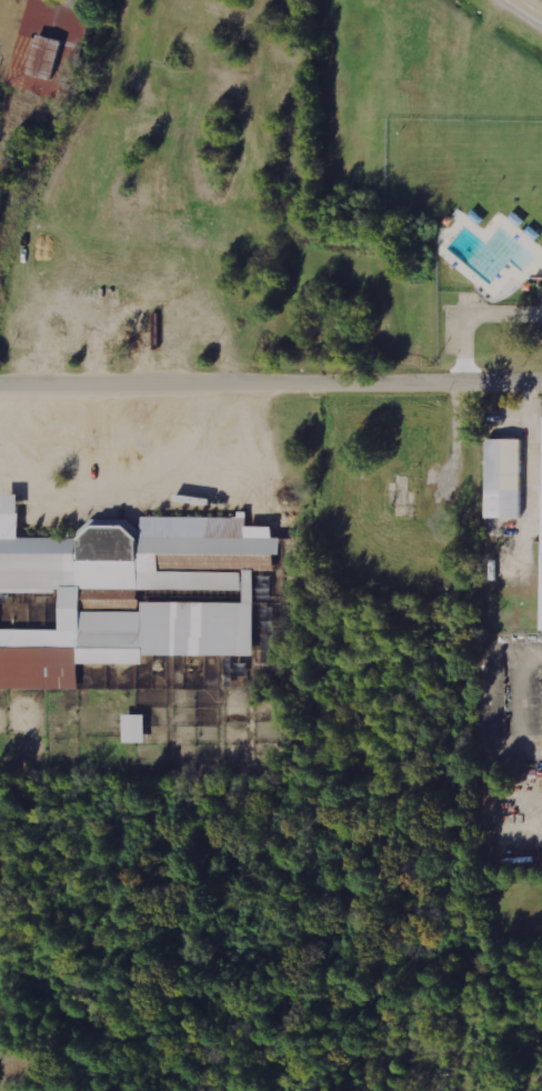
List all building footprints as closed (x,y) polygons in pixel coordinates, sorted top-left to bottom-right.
[(75,102),(100,3),(91,0),(36,0),(13,86),(75,102)] [(523,439),(488,439),(486,519),(522,519),(523,439)] [(257,570),(275,571),(275,557),(281,557),(282,528),(247,527),(247,520),(141,516),(140,527),(82,524),(82,541),(20,539),(22,496),(7,494),(6,514),(0,514),(0,591),(63,593),(62,632),(0,629),(0,689),(78,692),(79,664),(145,667),(145,654),(253,659),(257,570)] [(265,654),(278,653),(277,637),(274,637),(273,604),(275,604),(273,576),(262,576),(265,654)] [(149,743),(149,716),(127,715),(127,743),(149,743)]
